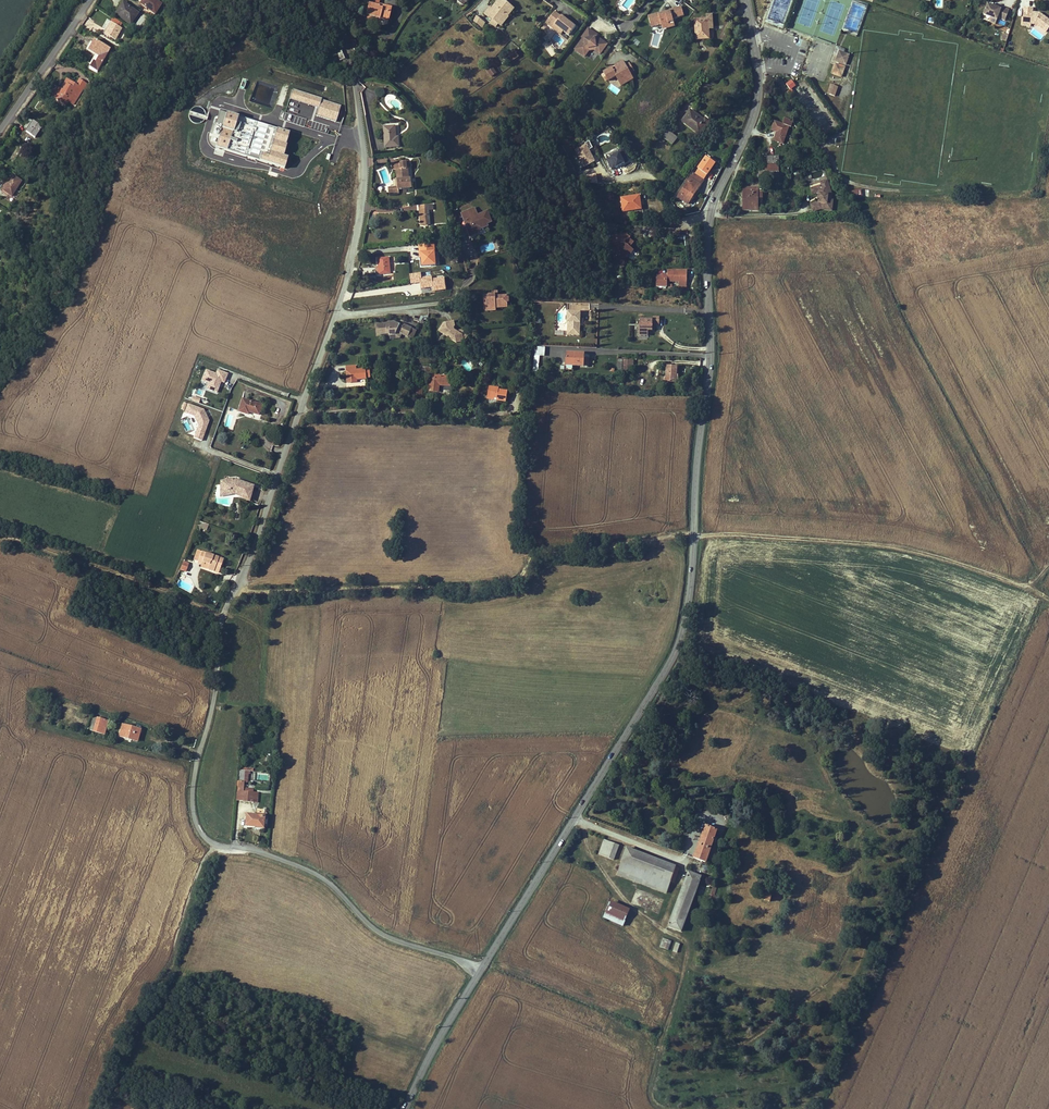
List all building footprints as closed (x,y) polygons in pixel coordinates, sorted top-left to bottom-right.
[(155,0),(139,0),(140,4),(155,14),(161,4),(155,0)] [(513,8),(503,0),(493,11),(491,9),(490,8),(485,14),(492,20),(490,22),(496,27),(499,24),(499,23),(506,15),(507,16),(513,8)] [(503,0),(499,0),(491,9),(493,11),(503,0)] [(131,23),(138,13),(123,3),(118,9),(122,11),(119,16),(131,23)] [(388,21),(391,8),(378,5),(378,7),(368,4),(365,19),(371,20),(372,17),(379,19),(388,21)] [(1005,21),(1009,10),(1001,7),(1001,9),(996,7),(993,6),(988,4),(983,15),(991,18),(997,20),(998,18),(1005,21)] [(1040,13),(1036,13),(1035,14),(1032,13),(1032,12),(1033,8),(1024,7),(1022,21),(1031,22),(1031,24),(1035,24),(1046,32),(1048,28),(1048,20),(1040,13)] [(673,19),(680,17),(677,8),(670,10),(670,11),(662,14),(662,15),(659,16),(659,14),(658,13),(648,16),(651,27),(661,24),(662,27),(669,25),(668,23),(674,21),(673,19)] [(569,23),(567,22),(568,21),(562,16),(561,16),(555,11),(546,23),(552,28),(555,24),(563,31),(569,36),(576,27),(569,22),(569,23)] [(501,25),(508,17),(507,16),(506,15),(499,23),(499,24),(501,25)] [(116,38),(122,28),(120,27),(122,23),(113,18),(111,22),(105,34),(112,38),(113,36),(116,38)] [(708,29),(707,19),(695,20),(696,40),(709,39),(709,29),(708,29)] [(675,26),(674,21),(668,23),(669,25),(662,27),(663,30),(675,26)] [(563,31),(555,24),(552,28),(561,34),(563,31)] [(607,44),(596,36),(597,35),(588,28),(582,37),(583,38),(575,49),(585,56),(589,50),(594,50),(600,54),(607,44)] [(97,72),(110,49),(93,39),(89,47),(100,53),(99,56),(98,58),(95,62),(93,60),(89,67),(97,72)] [(100,53),(89,47),(88,50),(99,56),(100,53)] [(844,53),(845,50),(837,47),(835,55),(838,56),(840,52),(844,53)] [(344,58),(341,51),(338,52),(339,55),(339,56),(338,55),(337,55),(335,54),(334,54),(333,55),(332,56),(331,57),(330,58),(330,60),(330,61),(330,62),(331,63),(332,64),(333,65),(335,65),(336,65),(337,65),(339,64),(340,63),(340,62),(341,61),(341,60),(344,58)] [(519,56),(516,52),(512,54),(511,52),(508,55),(512,61),(519,56)] [(846,65),(849,55),(844,53),(840,52),(838,56),(836,61),(846,65)] [(633,79),(630,73),(625,66),(623,61),(615,65),(616,67),(612,69),(612,68),(604,72),(606,76),(604,77),(606,80),(608,79),(609,81),(616,76),(625,83),(633,79)] [(634,71),(629,63),(625,66),(630,73),(634,71)] [(842,77),(845,67),(835,64),(832,73),(842,77)] [(496,73),(492,68),(488,71),(492,76),(496,73)] [(625,83),(616,76),(621,86),(625,83)] [(82,88),(76,84),(67,79),(61,89),(60,89),(62,90),(61,91),(56,88),(53,94),(57,97),(56,100),(65,105),(68,101),(71,96),(76,99),(82,88)] [(88,85),(79,79),(76,84),(82,88),(85,90),(88,85)] [(419,91),(413,86),(405,79),(402,82),(413,91),(416,94),(419,91)] [(790,90),(796,86),(792,80),(786,84),(790,90),(787,92),(790,97),(794,95),(790,90)] [(835,96),(838,87),(831,85),(828,93),(835,96)] [(295,109),(316,114),(320,97),(291,90),(289,101),(296,103),(295,109)] [(431,105),(419,92),(416,94),(427,108),(431,105)] [(226,150),(236,115),(219,110),(215,123),(221,124),(215,146),(226,150)] [(699,134),(709,121),(706,118),(704,120),(692,112),(688,116),(686,115),(682,121),(699,134)] [(264,127),(265,125),(237,116),(233,130),(237,131),(239,122),(256,127),(257,125),(264,127)] [(783,144),(789,126),(791,127),(793,121),(785,118),(783,124),(775,121),(771,130),(772,130),(777,132),(774,140),(783,144)] [(27,129),(33,121),(29,119),(24,127),(27,129)] [(42,127),(33,121),(27,129),(26,131),(35,137),(42,127)] [(60,135),(64,129),(59,125),(55,131),(60,135)] [(275,127),(268,154),(260,152),(258,160),(284,167),(287,156),(282,155),(289,131),(275,127)] [(399,147),(398,138),(396,138),(395,127),(384,127),(386,147),(399,147)] [(678,138),(670,131),(668,133),(666,131),(662,136),(672,144),(678,138)] [(238,152),(240,146),(235,145),(236,139),(229,138),(226,150),(238,152)] [(592,154),(589,147),(585,149),(584,145),(573,150),(574,155),(575,157),(587,152),(587,154),(588,155),(592,154)] [(630,162),(624,150),(606,159),(611,170),(619,166),(620,167),(630,162)] [(704,174),(710,165),(711,166),(713,163),(709,161),(704,158),(702,160),(700,164),(697,169),(704,174)] [(408,179),(408,169),(410,169),(409,162),(401,162),(402,169),(397,169),(398,186),(398,190),(395,190),(395,193),(399,193),(399,189),(411,188),(411,182),(409,182),(408,179)] [(783,175),(783,164),(779,164),(765,164),(765,171),(759,171),(759,180),(767,180),(767,172),(770,172),(775,172),(775,180),(775,182),(781,183),(780,175),(783,175)] [(704,180),(693,174),(691,178),(701,185),(704,180)] [(20,192),(16,189),(21,181),(12,176),(3,191),(8,194),(5,199),(12,204),(15,199),(20,192)] [(216,184),(229,187),(231,179),(227,178),(222,177),(221,181),(217,181),(216,184)] [(695,193),(701,185),(691,178),(678,197),(688,204),(694,194),(692,193),(693,192),(695,193)] [(244,191),(245,182),(232,179),(230,188),(244,191)] [(828,200),(828,194),(825,184),(821,185),(811,189),(813,195),(817,193),(818,193),(820,194),(819,199),(819,202),(811,204),(813,212),(821,209),(832,211),(833,200),(831,200),(828,200)] [(762,200),(762,188),(744,188),(744,198),(745,198),(745,200),(744,200),(743,210),(758,210),(758,200),(762,200)] [(850,199),(863,196),(861,188),(849,191),(850,199)] [(640,202),(639,195),(621,198),(623,211),(641,209),(640,203),(639,203),(639,202),(640,202)] [(430,224),(429,209),(433,209),(433,204),(421,205),(423,225),(430,224)] [(492,222),(488,212),(478,216),(476,211),(473,212),(472,209),(463,212),(466,220),(468,220),(470,226),(467,227),(470,233),(475,231),(476,234),(481,232),(480,229),(479,227),(484,225),(485,228),(488,226),(487,224),(492,222)] [(7,219),(11,214),(4,210),(1,215),(7,219)] [(629,247),(633,242),(629,238),(630,237),(626,234),(622,235),(623,237),(621,237),(621,235),(613,236),(615,253),(617,252),(617,256),(623,255),(623,258),(628,257),(633,250),(629,247)] [(329,245),(325,260),(331,262),(329,267),(333,268),(334,263),(339,265),(343,249),(329,245)] [(633,260),(638,253),(634,250),(629,257),(633,260)] [(459,263),(456,254),(448,256),(449,260),(452,259),(453,264),(459,263)] [(391,273),(389,257),(377,258),(378,267),(379,274),(391,273)] [(687,282),(687,272),(667,271),(667,276),(657,275),(656,286),(667,286),(667,284),(667,281),(679,281),(679,287),(687,287),(687,282)] [(405,282),(404,272),(393,273),(394,283),(405,282)] [(420,282),(421,292),(446,290),(444,278),(431,279),(431,277),(421,278),(420,273),(410,274),(411,283),(420,282)] [(507,302),(507,298),(507,296),(498,296),(495,297),(495,295),(489,295),(489,296),(484,296),(485,307),(495,306),(495,308),(496,308),(507,307),(507,302)] [(577,335),(578,322),(580,322),(580,312),(567,311),(567,322),(568,322),(567,335),(577,335)] [(653,318),(640,318),(639,334),(648,335),(648,330),(652,330),(652,324),(659,324),(659,316),(653,315),(653,318)] [(388,334),(390,335),(396,334),(397,330),(401,332),(401,334),(405,335),(408,337),(408,336),(412,328),(403,324),(402,326),(393,322),(388,322),(388,323),(376,324),(377,335),(388,334)] [(462,335),(463,334),(464,332),(461,330),(457,332),(454,330),(454,328),(452,328),(449,327),(448,322),(444,323),(439,331),(448,337),(448,336),(451,338),(451,340),(457,343),(462,342),(463,340),(462,335)] [(413,338),(416,330),(412,328),(408,336),(413,338)] [(401,334),(401,332),(397,330),(396,334),(390,335),(391,338),(400,337),(401,334)] [(544,356),(544,348),(538,348),(537,351),(535,351),(535,355),(544,356)] [(584,358),(584,354),(575,353),(575,354),(572,354),(572,353),(567,353),(566,365),(573,365),(584,366),(584,365),(584,358)] [(482,362),(476,356),(473,360),(479,365),(482,362)] [(633,365),(633,360),(624,360),(623,372),(627,373),(627,365),(629,365),(633,365)] [(366,378),(365,369),(356,370),(356,366),(346,366),(348,383),(357,382),(357,379),(366,378)] [(432,376),(433,368),(418,366),(417,374),(432,376)] [(677,375),(677,366),(666,366),(665,382),(676,383),(677,375)] [(451,387),(452,378),(432,376),(430,392),(439,393),(440,386),(451,387)] [(421,398),(423,384),(414,383),(413,397),(421,398)] [(506,402),(508,391),(499,390),(499,388),(489,387),(488,396),(497,398),(497,400),(506,402)] [(261,405),(242,399),(238,411),(248,414),(249,410),(251,411),(250,412),(258,415),(261,405)] [(201,441),(210,410),(187,403),(184,413),(198,417),(192,438),(201,441)] [(248,498),(253,486),(237,480),(236,483),(233,483),(233,480),(221,481),(222,492),(227,492),(228,494),(234,494),(239,495),(239,494),(248,498)] [(198,561),(202,551),(197,549),(194,560),(198,561)] [(220,569),(223,559),(202,551),(198,561),(202,563),(202,562),(209,564),(207,567),(207,569),(214,571),(215,568),(220,569)] [(185,572),(188,564),(183,562),(180,570),(185,572)] [(94,731),(104,734),(108,721),(97,718),(94,731)] [(137,741),(140,730),(122,725),(119,736),(137,741)] [(253,769),(246,768),(246,767),(240,767),(238,781),(237,781),(236,800),(257,802),(258,793),(252,792),(252,789),(244,789),(244,784),(246,784),(247,771),(252,771),(253,769)] [(263,828),(264,817),(246,815),(245,826),(263,828)] [(694,858),(706,862),(713,843),(716,836),(718,830),(706,825),(694,858)] [(605,840),(599,855),(614,860),(619,845),(605,840)] [(628,848),(618,875),(633,881),(640,883),(667,893),(671,881),(675,882),(680,868),(628,848)] [(701,876),(689,871),(668,927),(681,931),(701,876)] [(631,886),(633,881),(618,875),(616,880),(631,886)] [(665,899),(667,893),(640,883),(637,888),(665,899)] [(623,926),(629,911),(610,903),(605,918),(623,926)] [(671,941),(663,938),(660,947),(668,950),(671,941)] [(33,984),(31,991),(39,993),(40,986),(33,984)]
